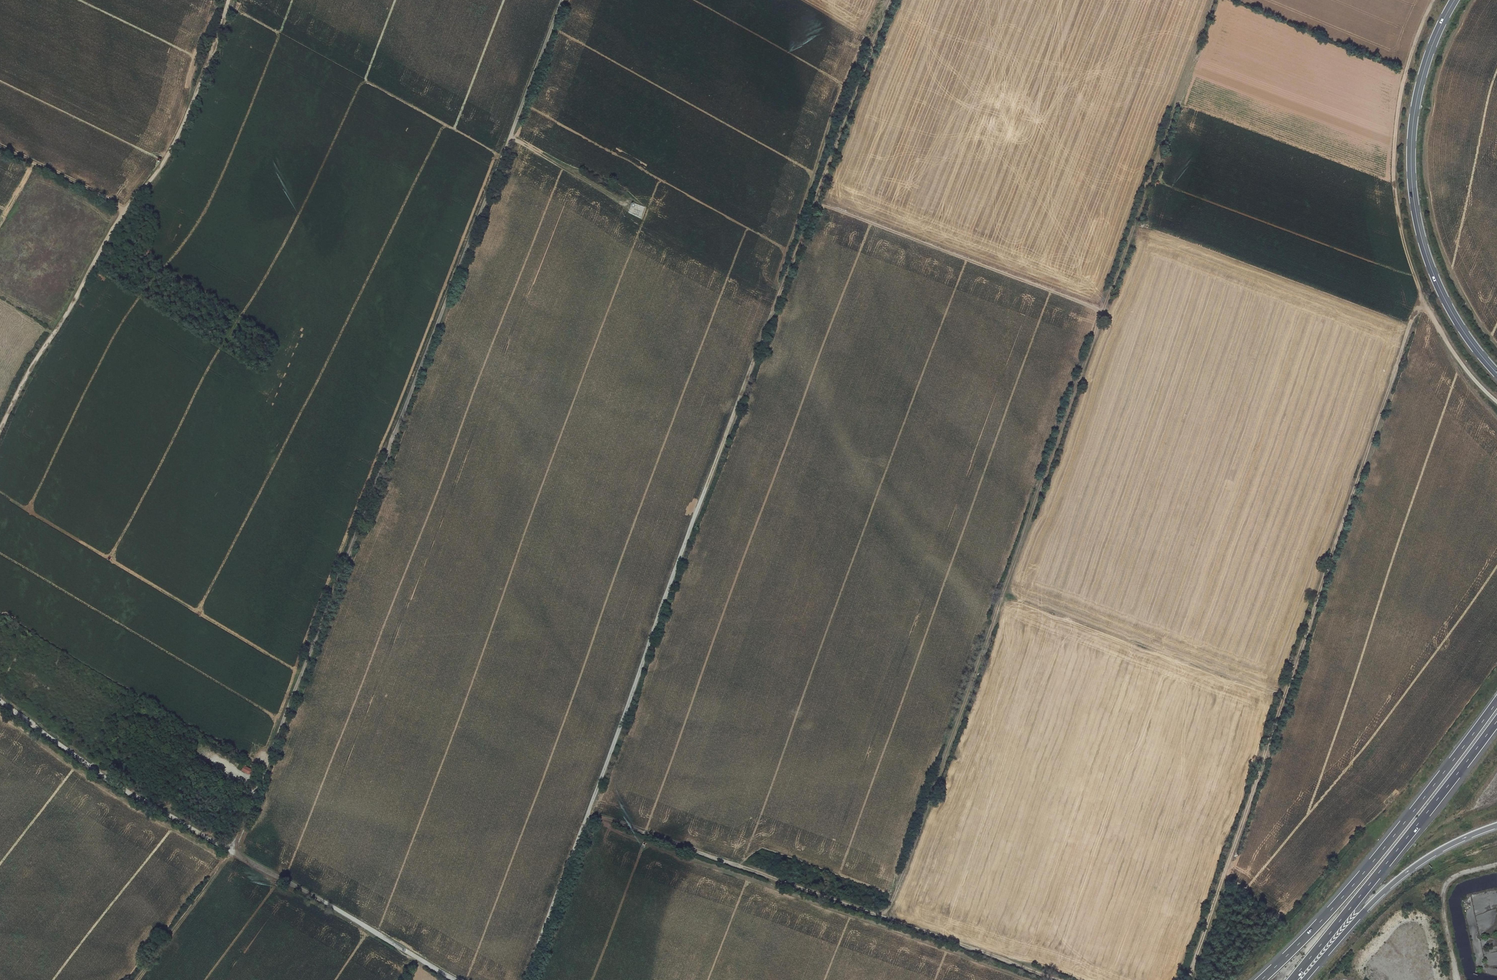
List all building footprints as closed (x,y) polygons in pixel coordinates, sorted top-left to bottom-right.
[(632,203),(629,213),(641,216),(642,210),(635,208),(636,204),(632,203)] [(241,770),(249,775),(252,770),(244,765),(241,770)]
